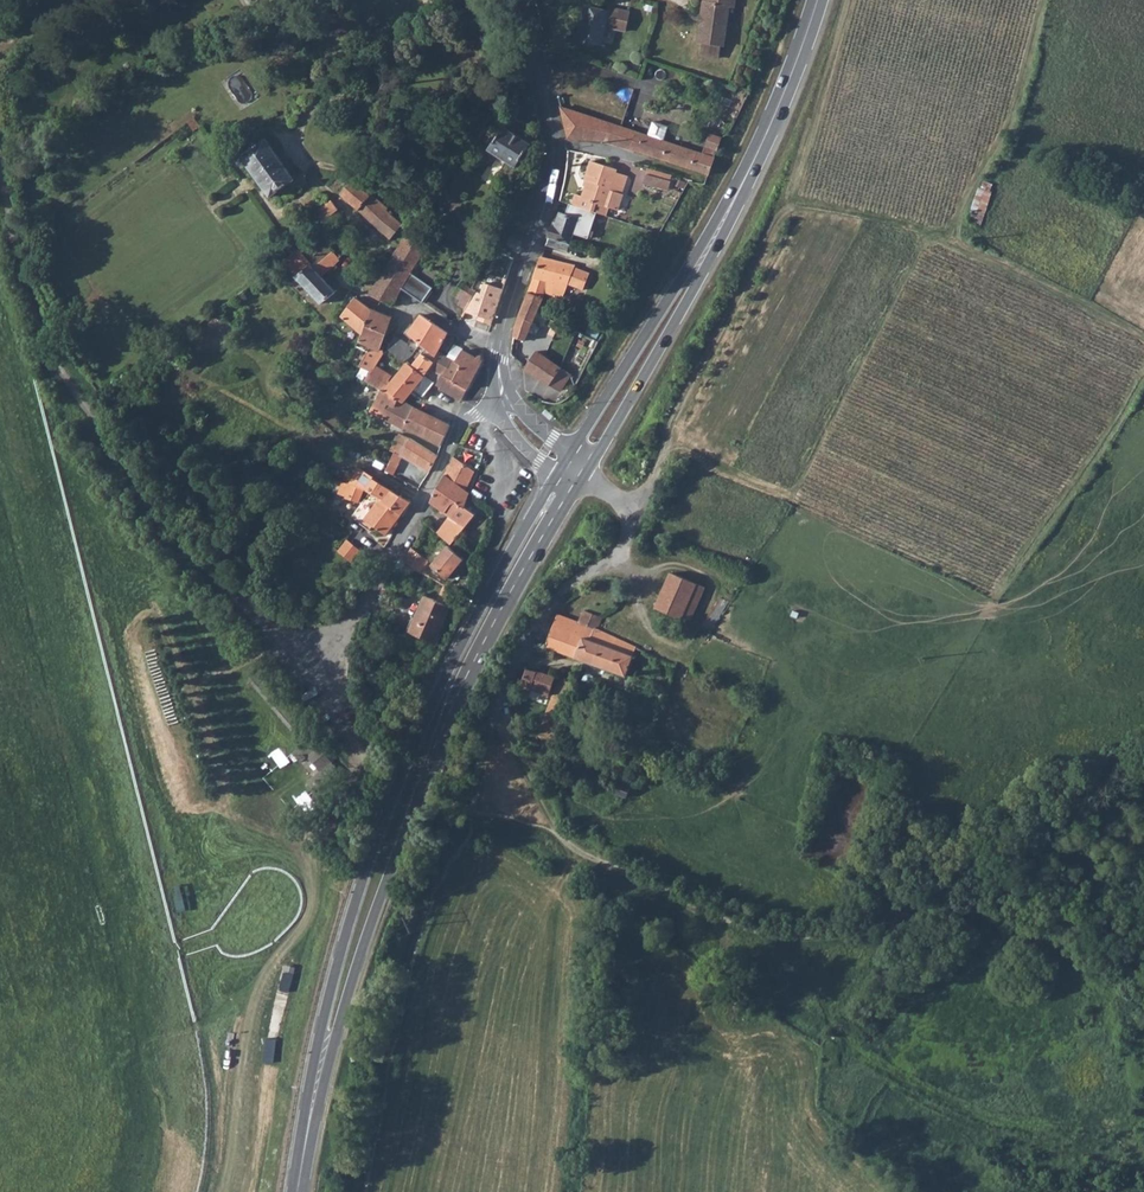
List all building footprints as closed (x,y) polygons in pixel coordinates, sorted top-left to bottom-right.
[(703,2),(697,43),(701,43),(699,56),(718,59),(720,46),(723,46),(728,7),(733,8),(734,0),(713,0),(713,4),(703,2)] [(608,12),(585,7),(577,40),(601,45),(605,27),(625,32),(629,12),(609,8),(608,12)] [(579,114),(561,107),(566,127),(569,138),(571,138),(604,141),(610,124),(579,114)] [(647,136),(662,141),(667,127),(652,122),(647,136)] [(610,124),(604,141),(615,145),(621,128),(610,124)] [(503,127),(489,150),(516,167),(530,144),(503,127)] [(621,128),(615,145),(709,175),(711,167),(695,161),(697,153),(662,141),(647,136),(621,128)] [(707,146),(718,151),(722,140),(711,135),(707,146)] [(264,139),(240,157),(270,198),(294,181),(264,139)] [(527,168),(532,170),(538,157),(534,155),(527,168)] [(575,196),(572,205),(605,216),(608,208),(617,211),(622,197),(620,196),(627,178),(616,173),(616,171),(591,162),(584,181),(587,183),(583,196),(578,195),(575,196)] [(648,171),(644,185),(662,190),(668,192),(670,184),(664,182),(666,177),(648,171)] [(354,181),(341,195),(372,223),(391,239),(404,225),(387,211),(388,210),(371,194),(370,195),(358,185),(354,181)] [(979,185),(969,221),(983,225),(993,189),(979,185)] [(332,202),(316,214),(324,222),(339,211),(332,202)] [(552,226),(548,238),(570,245),(577,220),(560,214),(556,227),(552,226)] [(320,233),(321,235),(330,228),(324,223),(323,224),(320,228),(320,231),(320,233)] [(290,257),(283,263),(296,276),(295,278),(321,305),(334,292),(319,276),(341,259),(337,253),(334,255),(321,235),(290,257)] [(381,278),(370,296),(389,304),(392,303),(393,302),(395,299),(400,291),(402,289),(411,274),(412,273),(418,263),(426,250),(407,235),(401,244),(391,261),(380,277),(381,278)] [(548,238),(546,245),(548,246),(567,253),(570,245),(548,238)] [(380,252),(391,261),(401,244),(396,241),(393,244),(388,241),(380,252)] [(540,258),(528,291),(540,296),(541,290),(558,299),(574,267),(540,258)] [(368,267),(355,284),(364,292),(367,294),(370,296),(381,278),(380,277),(368,267)] [(411,274),(402,289),(407,292),(422,302),(432,288),(411,274)] [(459,284),(453,293),(461,298),(470,287),(461,282),(459,284)] [(466,308),(468,311),(480,316),(478,320),(492,325),(502,289),(484,283),(482,294),(477,291),(466,308)] [(567,293),(583,300),(587,292),(571,284),(567,293)] [(461,298),(458,303),(466,308),(477,291),(472,288),(470,287),(461,298)] [(516,326),(514,338),(522,340),(533,318),(536,310),(540,296),(528,291),(524,300),(519,313),(516,326)] [(372,309),(356,300),(353,298),(340,318),(364,332),(372,309)] [(364,332),(361,338),(361,339),(370,344),(367,351),(372,354),(374,353),(378,348),(379,348),(385,334),(390,320),(391,318),(372,309),(364,332)] [(409,330),(408,332),(421,343),(422,344),(434,323),(428,319),(422,314),(420,315),(409,330)] [(434,323),(422,344),(435,354),(437,351),(444,339),(448,333),(434,323)] [(395,336),(389,348),(404,361),(405,359),(410,355),(405,351),(407,345),(395,336)] [(361,339),(357,347),(366,352),(367,351),(370,344),(361,339)] [(414,361),(412,364),(417,368),(424,374),(429,368),(438,374),(448,357),(446,356),(445,355),(437,351),(435,354),(422,344),(421,343),(415,349),(420,353),(414,361)] [(551,349),(565,356),(568,350),(554,343),(551,349)] [(457,347),(453,352),(458,355),(462,349),(457,347)] [(364,358),(359,368),(369,373),(371,374),(374,367),(377,361),(381,354),(383,351),(379,348),(378,348),(374,353),(372,354),(367,351),(366,352),(364,358)] [(452,359),(443,377),(467,389),(468,389),(482,361),(480,355),(477,359),(462,349),(458,355),(455,360),(452,359)] [(536,351),(523,368),(540,380),(549,385),(550,384),(559,368),(546,358),(536,351)] [(355,366),(359,368),(364,358),(360,356),(355,366)] [(448,357),(438,374),(441,376),(443,377),(452,359),(448,357)] [(369,373),(364,381),(375,388),(384,393),(403,403),(404,402),(408,395),(412,390),(417,382),(423,375),(424,374),(417,368),(412,364),(411,363),(408,361),(401,369),(390,383),(387,381),(391,376),(374,367),(371,374),(369,373)] [(559,368),(550,384),(560,390),(569,375),(559,368)] [(423,375),(417,382),(427,390),(432,383),(423,375)] [(443,377),(441,376),(436,385),(440,387),(439,389),(462,400),(467,389),(443,377)] [(417,382),(412,390),(422,398),(427,390),(417,382)] [(375,388),(373,392),(378,395),(370,412),(404,430),(405,429),(441,446),(450,427),(411,407),(404,402),(403,403),(384,393),(375,388)] [(552,419),(555,415),(548,408),(545,412),(552,419)] [(391,450),(394,452),(400,454),(400,455),(401,455),(402,452),(409,439),(398,435),(391,450)] [(402,452),(401,455),(429,472),(437,456),(409,439),(402,452)] [(453,458),(445,475),(466,490),(474,472),(453,458)] [(375,470),(363,490),(379,499),(383,501),(390,491),(380,485),(384,476),(375,470)] [(437,487),(430,503),(450,517),(437,535),(449,543),(450,544),(454,540),(472,513),(464,507),(467,501),(469,494),(466,490),(445,475),(439,488),(437,487)] [(363,490),(350,486),(344,499),(357,503),(363,490)] [(383,501),(379,499),(363,520),(368,524),(385,536),(400,516),(409,504),(397,496),(390,491),(383,501)] [(348,543),(339,554),(351,564),(360,553),(348,543)] [(462,561),(446,547),(431,567),(447,580),(460,564),(462,561)] [(408,565),(408,566),(419,573),(421,572),(427,562),(426,561),(412,550),(405,564),(408,565)] [(656,608),(681,618),(697,583),(672,572),(656,608)] [(697,583),(681,618),(689,622),(704,587),(697,583)] [(721,614),(729,601),(722,596),(706,624),(710,627),(718,612),(721,614)] [(425,597),(410,633),(435,644),(450,608),(430,599),(425,597)] [(586,611),(581,623),(595,628),(597,629),(602,617),(586,611)] [(554,628),(547,646),(576,657),(583,638),(590,640),(595,628),(581,623),(566,618),(560,615),(554,628)] [(583,638),(576,657),(585,661),(626,676),(636,647),(597,629),(595,628),(590,640),(583,638)] [(527,670),(521,686),(548,696),(550,695),(556,677),(542,673),(537,672),(527,670)] [(330,761),(306,781),(316,793),(340,772),(330,761)] [(621,783),(617,795),(627,799),(627,798),(628,797),(630,789),(631,787),(621,783)]
